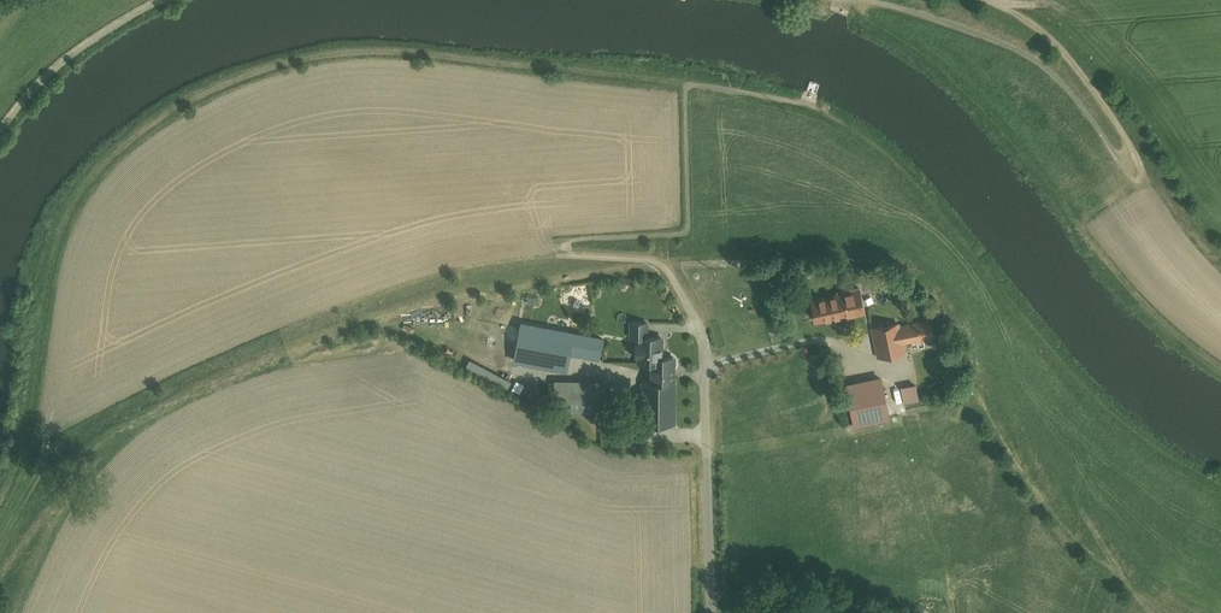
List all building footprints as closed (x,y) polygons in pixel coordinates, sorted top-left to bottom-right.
[(811,300),(816,321),(842,315),(843,318),(865,313),(859,287),(837,292),(837,295),(811,300)] [(774,291),(761,293),(763,300),(775,298),(774,291)] [(898,323),(871,328),(877,357),(905,351),(903,342),(934,336),(931,319),(898,326),(898,323)] [(601,334),(515,321),(509,355),(569,364),(571,350),(598,354),(601,334)] [(620,324),(620,339),(633,339),(633,324),(620,324)] [(649,344),(625,344),(625,357),(649,357),(649,344)] [(678,417),(676,354),(651,355),(652,378),(636,378),(638,418),(678,417)] [(881,373),(845,381),(854,420),(890,413),(881,373)] [(599,406),(599,379),(542,379),(542,392),(561,392),(561,407),(599,406)] [(900,383),(903,405),(957,396),(954,379),(917,386),(916,381),(900,383)]
